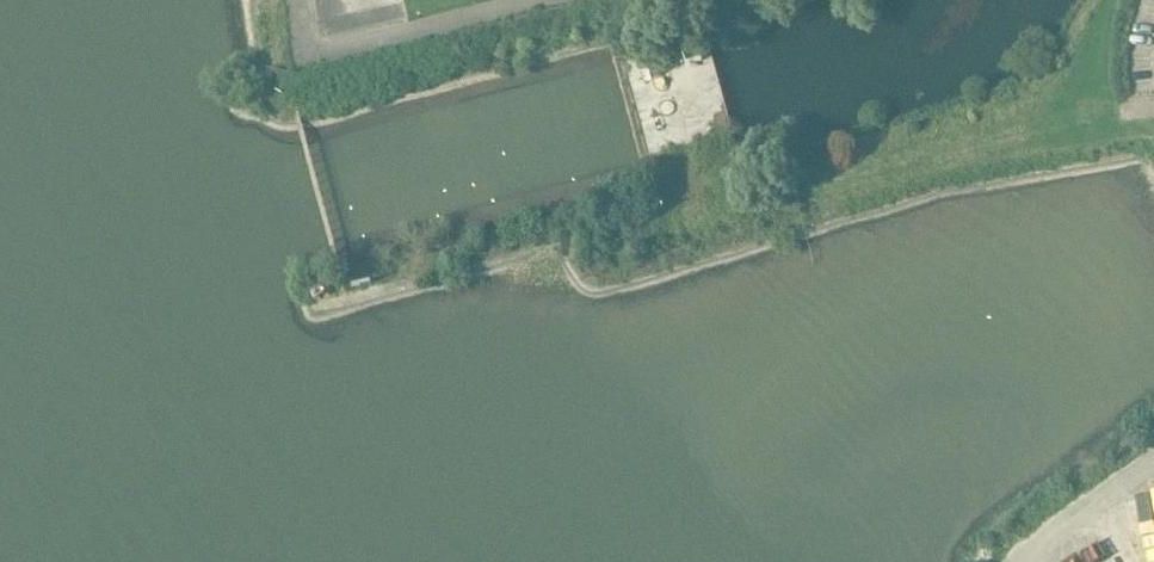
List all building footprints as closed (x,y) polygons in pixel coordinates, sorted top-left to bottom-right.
[(695,41),(679,46),(685,69),(701,65),(695,41)]
